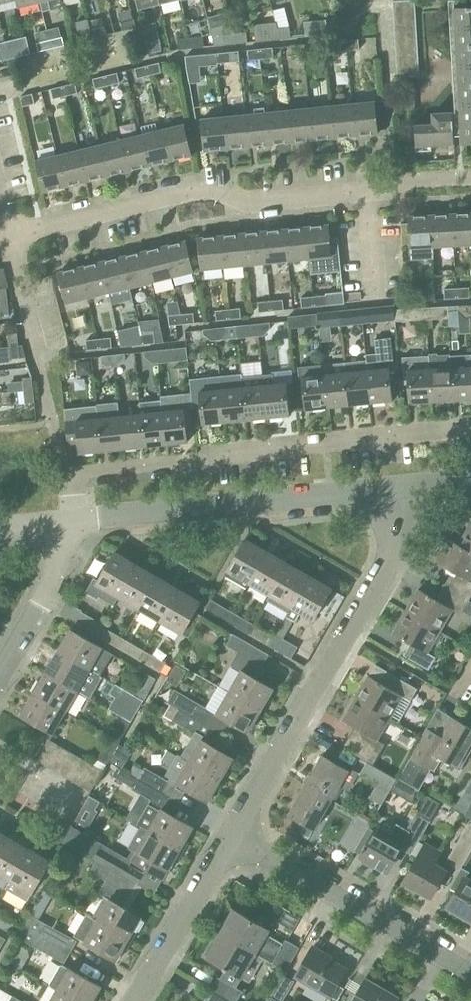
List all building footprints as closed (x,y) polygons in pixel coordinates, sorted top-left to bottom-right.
[(40,3),(39,0),(17,0),(16,1),(18,8),(40,3)] [(399,77),(420,76),(416,0),(407,0),(394,1),(399,77)] [(291,27),(286,7),(273,11),(276,22),(277,28),(291,27)] [(455,9),(462,145),(470,144),(470,8),(455,9)] [(135,18),(122,22),(124,31),(137,27),(135,18)] [(277,28),(276,22),(252,24),(257,41),(279,39),(277,28)] [(90,30),(92,38),(107,34),(105,26),(90,30)] [(277,28),(279,39),(292,37),(291,27),(277,28)] [(81,41),(92,38),(90,30),(79,32),(81,41)] [(234,33),(235,43),(249,42),(247,31),(234,33)] [(223,45),(235,43),(234,33),(222,34),(223,45)] [(6,42),(10,59),(32,54),(27,36),(6,42)] [(49,40),(52,49),(66,45),(63,36),(49,40)] [(191,40),(191,48),(205,47),(204,36),(190,37),(191,40)] [(180,49),(191,48),(191,40),(190,37),(179,38),(180,49)] [(348,40),(348,50),(360,49),(359,39),(348,40)] [(40,52),(52,49),(49,40),(38,43),(40,52)] [(161,40),(148,42),(149,53),(162,51),(161,40)] [(336,51),(348,50),(348,40),(335,41),(336,51)] [(10,59),(6,42),(0,43),(0,53),(2,61),(10,59)] [(304,44),(305,54),(317,53),(316,43),(304,44)] [(293,55),(305,54),(304,44),(292,46),(293,55)] [(261,49),(262,59),(274,57),(274,47),(261,49)] [(250,60),(262,59),(261,49),(249,50),(250,60)] [(218,53),(219,63),(231,62),(231,52),(218,53)] [(207,64),(219,63),(218,53),(206,55),(207,64)] [(207,64),(206,55),(186,57),(187,67),(207,64)] [(147,65),(150,75),(162,72),(160,62),(147,65)] [(138,78),(150,75),(147,65),(136,68),(138,78)] [(105,76),(108,85),(120,82),(118,73),(105,76)] [(97,88),(108,85),(105,76),(94,79),(97,88)] [(64,86),(66,96),(79,93),(76,83),(64,86)] [(54,99),(66,96),(64,86),(52,89),(54,99)] [(24,106),(36,103),(34,93),(21,96),(24,106)] [(354,105),(357,137),(379,134),(376,103),(354,105)] [(336,139),(357,137),(354,105),(332,107),(336,139)] [(314,141),(336,139),(332,107),(311,109),(314,141)] [(293,143),(314,141),(311,109),(289,111),(293,143)] [(271,145),(293,143),(289,111),(268,113),(271,145)] [(249,147),(271,145),(268,113),(246,116),(249,147)] [(417,147),(454,145),(453,113),(433,114),(433,126),(415,127),(417,147)] [(228,150),(249,147),(246,116),(225,118),(228,150)] [(206,152),(228,150),(225,118),(203,120),(206,152)] [(163,131),(170,161),(192,156),(185,126),(163,131)] [(149,166),(170,161),(163,131),(142,136),(149,166)] [(128,171),(149,166),(142,136),(121,141),(128,171)] [(107,176),(128,171),(121,141),(100,146),(107,176)] [(86,182),(107,176),(100,146),(79,151),(86,182)] [(65,187),(86,182),(79,151),(58,156),(65,187)] [(44,192),(65,187),(58,156),(37,162),(44,192)] [(470,245),(470,214),(453,215),(455,246),(470,245)] [(434,247),(455,246),(453,215),(432,216),(434,247)] [(410,224),(402,225),(404,246),(411,245),(412,261),(435,260),(434,247),(432,216),(410,217),(410,224)] [(329,226),(307,228),(309,252),(310,260),(312,276),(314,275),(314,273),(340,271),(340,273),(342,273),(338,238),(330,239),(329,226)] [(289,262),(310,260),(307,228),(285,230),(289,262)] [(267,264),(289,262),(285,230),(264,233),(267,264)] [(246,266),(267,264),(264,233),(242,235),(246,266)] [(224,268),(246,266),(242,235),(221,237),(224,268)] [(202,271),(224,268),(221,237),(199,239),(202,271)] [(165,248),(173,278),(194,273),(187,243),(165,248)] [(151,283),(173,278),(165,248),(144,253),(151,283)] [(131,288),(151,283),(144,253),(123,258),(130,288),(131,288)] [(130,288),(123,258),(102,263),(109,293),(110,293),(113,305),(134,300),(131,288),(130,288)] [(88,298),(109,293),(102,263),(81,268),(88,298)] [(66,303),(88,298),(81,268),(59,273),(66,303)] [(458,288),(459,298),(470,297),(470,287),(458,288)] [(9,300),(8,288),(0,289),(0,301),(9,300)] [(446,299),(459,298),(458,288),(445,289),(446,299)] [(426,290),(413,291),(414,301),(427,300),(426,290)] [(343,304),(345,303),(344,292),(326,294),(326,295),(327,305),(343,304)] [(326,295),(314,296),(315,306),(327,305),(326,295)] [(314,296),(302,298),(303,308),(315,306),(314,296)] [(284,299),(271,301),(272,311),(285,310),(284,299)] [(0,301),(0,310),(1,316),(10,314),(9,300),(0,301)] [(271,301),(259,302),(260,312),(272,311),(271,301)] [(458,306),(459,311),(466,317),(470,317),(470,324),(470,322),(470,305),(458,306)] [(423,320),(428,319),(427,307),(393,309),(394,320),(422,319),(423,320)] [(427,307),(428,319),(433,319),(439,312),(439,307),(427,307)] [(241,308),(229,309),(230,319),(242,317),(241,308)] [(364,309),(365,321),(368,321),(374,313),(374,308),(364,309)] [(229,309),(216,311),(217,320),(230,319),(229,309)] [(358,322),(365,321),(364,309),(350,310),(350,316),(358,322)] [(320,313),(321,325),(325,325),(331,318),(331,312),(320,313)] [(194,313),(182,314),(183,324),(195,323),(194,313)] [(288,328),(321,325),(320,313),(307,315),(287,316),(288,328)] [(182,314),(169,315),(171,325),(183,324),(182,314)] [(259,324),(260,336),(265,335),(271,328),(271,322),(259,324)] [(247,325),(247,330),(255,336),(260,336),(259,324),(247,325)] [(216,328),(217,340),(222,339),(228,332),(228,327),(216,328)] [(212,341),(217,340),(216,328),(204,329),(204,335),(212,341)] [(10,347),(20,345),(18,333),(9,334),(10,347)] [(155,333),(143,334),(143,344),(156,342),(155,333)] [(143,334),(130,335),(131,345),(143,344),(143,334)] [(112,337),(99,339),(100,349),(113,347),(112,337)] [(99,339),(87,340),(88,350),(100,349),(99,339)] [(369,357),(369,360),(369,362),(370,371),(373,403),(395,401),(392,371),(395,370),(392,340),(375,342),(377,356),(369,357)] [(20,345),(10,347),(11,359),(21,358),(20,345)] [(157,350),(158,362),(163,362),(170,354),(169,349),(157,350)] [(153,363),(158,362),(157,350),(145,352),(146,357),(153,363)] [(114,355),(115,367),(120,366),(126,359),(126,354),(114,355)] [(452,368),(451,356),(451,355),(437,356),(437,354),(430,354),(430,356),(431,370),(433,402),(454,401),(452,368)] [(104,368),(115,367),(114,355),(102,356),(104,368)] [(452,368),(454,401),(470,400),(470,355),(451,356),(452,368)] [(411,403),(433,402),(431,370),(430,356),(402,357),(403,372),(409,372),(411,403)] [(70,358),(58,359),(60,381),(72,380),(70,358)] [(347,362),(348,373),(352,405),(373,403),(370,371),(369,362),(369,360),(347,362)] [(347,362),(325,364),(330,408),(352,405),(348,373),(347,362)] [(306,410),(330,408),(325,364),(298,367),(299,378),(303,378),(306,410)] [(243,374),(248,419),(269,417),(264,375),(254,376),(254,372),(243,374)] [(243,374),(221,376),(226,422),(248,419),(243,374)] [(264,375),(269,417),(291,415),(287,383),(275,385),(274,374),(264,375)] [(203,424),(226,422),(221,376),(190,379),(191,393),(161,396),(167,444),(189,442),(186,410),(202,408),(203,424)] [(25,391),(35,390),(33,377),(23,378),(25,391)] [(35,390),(25,391),(26,403),(36,402),(35,390)] [(141,402),(142,415),(146,447),(167,444),(161,396),(160,396),(161,400),(141,402)] [(119,402),(98,404),(98,405),(103,451),(124,449),(121,417),(119,402)] [(80,453),(103,451),(98,405),(65,409),(69,445),(79,444),(80,453)] [(121,417),(124,449),(146,447),(142,415),(121,417)] [(470,552),(470,524),(459,544),(450,539),(449,540),(470,552)] [(247,589),(249,584),(268,553),(247,540),(228,572),(229,572),(226,577),(247,589)] [(436,554),(438,558),(437,561),(453,571),(444,586),(469,601),(470,597),(470,580),(470,579),(470,552),(449,540),(446,545),(441,545),(436,554)] [(268,553),(249,584),(270,597),(289,565),(268,553)] [(96,581),(88,594),(99,600),(101,597),(114,605),(118,598),(137,566),(116,554),(99,583),(96,581)] [(268,601),(289,614),(310,577),(289,565),(270,597),(268,601)] [(137,566),(118,598),(124,602),(124,605),(134,610),(136,609),(140,611),(158,579),(137,566)] [(313,622),(332,590),(310,577),(289,614),(287,616),(293,620),(295,621),(299,614),(313,622)] [(158,579),(140,611),(161,623),(179,591),(158,579)] [(461,614),(469,601),(444,586),(436,599),(421,590),(407,613),(441,632),(454,610),(461,614)] [(196,614),(202,604),(179,591),(161,623),(190,640),(203,618),(196,614)] [(211,600),(206,609),(228,621),(233,612),(211,600)] [(103,623),(82,611),(75,622),(97,635),(103,623)] [(233,612),(228,621),(248,633),(254,624),(233,612)] [(428,654),(441,632),(407,613),(394,635),(410,644),(404,655),(428,669),(435,658),(428,654)] [(118,647),(124,638),(103,626),(104,623),(103,623),(97,635),(118,647)] [(254,624),(248,633),(270,646),(277,634),(275,636),(254,624)] [(72,630),(59,652),(99,675),(112,654),(72,630)] [(231,665),(242,671),(229,693),(262,712),(274,690),(255,679),(270,655),(234,634),(228,645),(239,652),(231,665)] [(298,647),(283,638),(277,634),(270,646),(292,658),(298,647)] [(139,659),(145,650),(124,638),(118,647),(139,659)] [(145,650),(139,659),(161,672),(166,663),(145,650)] [(59,652),(47,673),(78,692),(89,698),(101,677),(99,675),(59,652)] [(370,676),(357,700),(391,720),(405,697),(411,701),(418,688),(376,664),(369,676),(370,676)] [(40,681),(33,693),(35,694),(66,713),(78,692),(47,673),(42,682),(40,681)] [(134,696),(144,702),(157,679),(147,673),(134,696)] [(250,733),(262,712),(229,693),(217,714),(250,733)] [(53,735),(66,713),(35,694),(22,716),(53,735)] [(132,723),(144,702),(134,696),(122,717),(132,723)] [(186,698),(179,710),(202,724),(203,723),(209,712),(186,698)] [(343,748),(367,761),(374,766),(387,744),(379,740),(391,720),(357,700),(344,721),(355,727),(343,748)] [(170,705),(164,716),(196,735),(197,733),(204,737),(201,741),(206,743),(214,730),(203,723),(202,724),(179,710),(170,705)] [(119,744),(132,723),(122,717),(110,738),(119,744)] [(451,719),(441,736),(428,728),(398,778),(414,787),(426,767),(431,770),(432,769),(435,771),(443,757),(461,767),(470,749),(470,731),(451,719)] [(110,760),(119,744),(110,738),(98,759),(107,765),(110,760)] [(47,766),(60,745),(49,739),(37,760),(47,766)] [(188,742),(179,757),(189,762),(222,781),(227,772),(229,773),(235,762),(234,761),(234,760),(206,743),(201,741),(197,748),(188,742)] [(119,744),(110,760),(122,768),(132,751),(119,744)] [(58,772),(71,751),(60,745),(47,766),(58,772)] [(70,779),(82,758),(71,751),(58,772),(70,779)] [(323,756),(306,785),(333,800),(342,784),(349,788),(359,770),(352,766),(349,771),(323,756)] [(209,803),(222,781),(189,762),(179,757),(172,770),(181,776),(176,784),(209,803)] [(80,785),(92,763),(82,758),(70,779),(80,785)] [(396,779),(374,766),(367,761),(359,774),(377,784),(369,798),(381,805),(396,779)] [(92,763),(80,785),(92,792),(104,770),(92,763)] [(149,831),(182,850),(194,829),(162,810),(161,811),(155,807),(163,793),(139,779),(129,773),(129,774),(117,767),(113,775),(133,788),(133,789),(152,801),(138,825),(142,827),(149,831)] [(145,767),(139,779),(163,793),(170,781),(145,767)] [(306,785),(289,814),(309,825),(303,835),(310,839),(316,829),(333,800),(306,785)] [(362,857),(388,872),(402,848),(412,854),(420,841),(441,803),(427,795),(408,829),(397,823),(388,838),(376,832),(362,857)] [(355,852),(371,823),(360,816),(343,845),(355,852)] [(462,868),(470,852),(470,820),(446,862),(461,870),(462,868)] [(64,841),(63,842),(102,864),(137,885),(144,872),(120,858),(118,857),(120,854),(72,826),(66,837),(64,841)] [(169,872),(182,850),(149,831),(142,827),(129,849),(137,853),(132,861),(164,880),(165,879),(163,878),(167,871),(169,872)] [(9,837),(0,832),(0,852),(9,837)] [(0,852),(0,876),(11,882),(30,850),(9,837),(0,852)] [(420,841),(412,854),(419,858),(405,882),(431,897),(446,872),(443,870),(445,866),(437,861),(442,851),(425,841),(423,843),(420,841)] [(30,850),(11,882),(6,890),(28,902),(51,862),(30,850)] [(104,897),(92,918),(130,940),(142,919),(124,908),(137,885),(102,864),(96,874),(107,880),(99,894),(104,897)] [(451,888),(457,892),(449,907),(470,920),(470,881),(466,878),(469,872),(462,868),(461,870),(451,888)] [(220,933),(262,958),(263,957),(287,971),(300,948),(286,940),(281,948),(265,939),(269,931),(233,910),(220,933)] [(11,932),(16,923),(0,913),(0,926),(11,932)] [(117,962),(130,940),(92,918),(85,914),(72,936),(117,962)] [(27,926),(71,953),(78,940),(33,915),(27,926)] [(65,963),(71,953),(27,926),(20,938),(65,963)] [(249,982),(262,958),(220,933),(206,957),(249,982)] [(0,960),(16,968),(26,949),(10,941),(0,960)] [(297,977),(331,997),(331,996),(338,1000),(345,988),(338,984),(347,970),(322,955),(323,953),(314,947),(297,977)] [(50,986),(57,991),(75,1000),(94,1000),(102,988),(70,970),(62,965),(50,986)] [(295,981),(283,975),(268,1000),(283,1000),(295,981)] [(210,991),(228,1000),(238,1000),(244,991),(236,987),(237,986),(225,979),(225,980),(219,977),(210,991)] [(400,997),(367,978),(354,1000),(398,1000),(400,997)] [(57,991),(51,1000),(75,1000),(57,991)] [(210,991),(204,1000),(228,1000),(210,991)]
